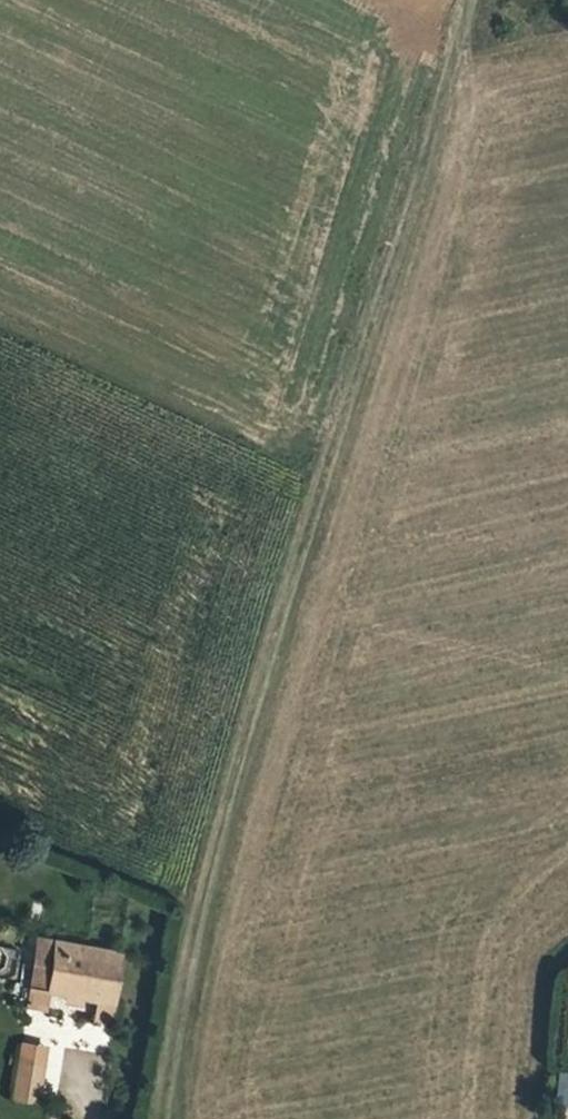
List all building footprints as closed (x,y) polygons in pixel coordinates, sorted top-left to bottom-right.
[(51,937),(42,983),(96,993),(104,947),(51,937)] [(15,1043),(12,1102),(42,1103),(44,1044),(15,1043)]
